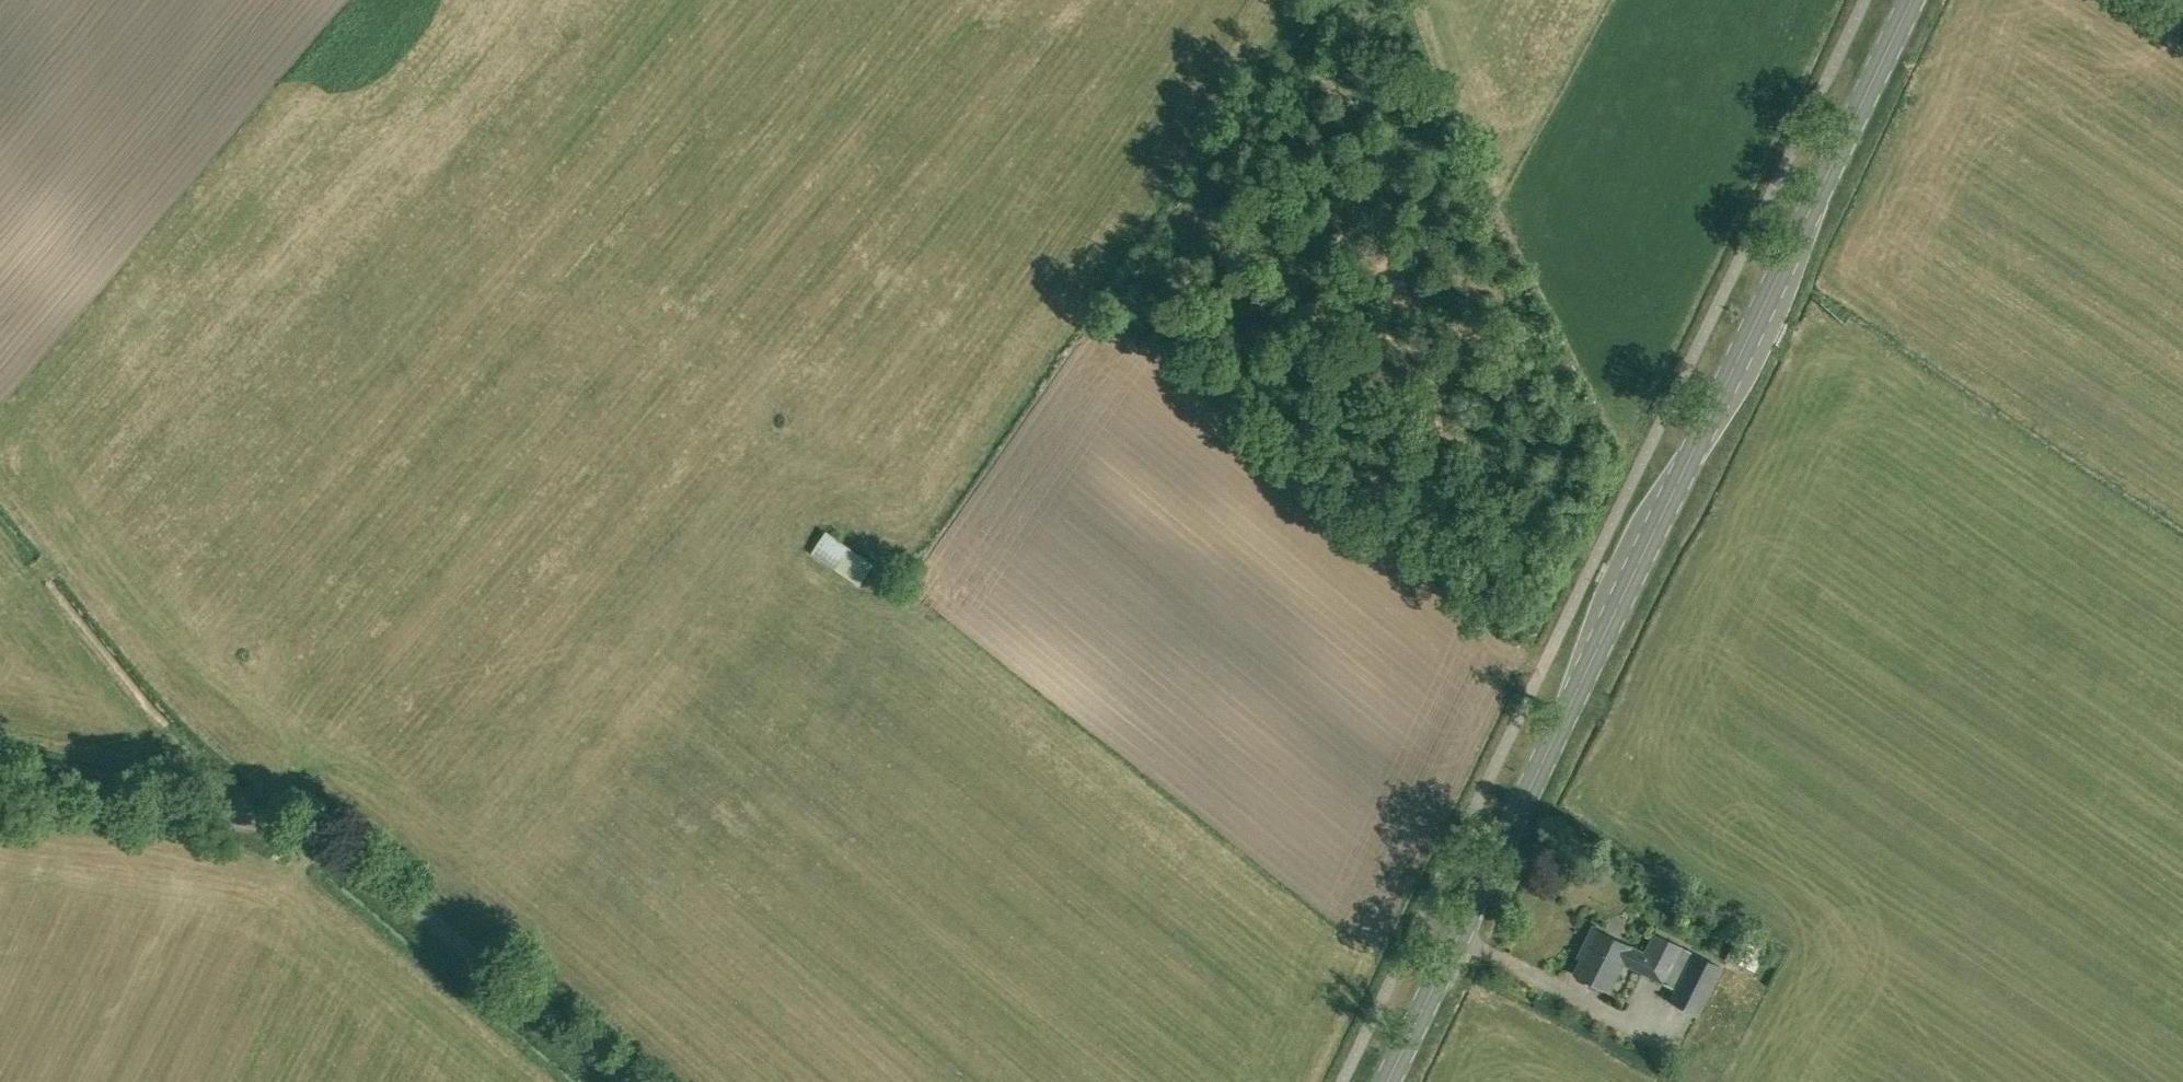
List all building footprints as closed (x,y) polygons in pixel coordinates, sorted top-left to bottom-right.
[(1697,1013),(1721,966),(1657,933),(1647,953),(1593,926),(1578,956),(1582,958),(1575,972),(1609,989),(1623,962),(1677,989),(1672,1000),(1697,1013)]
